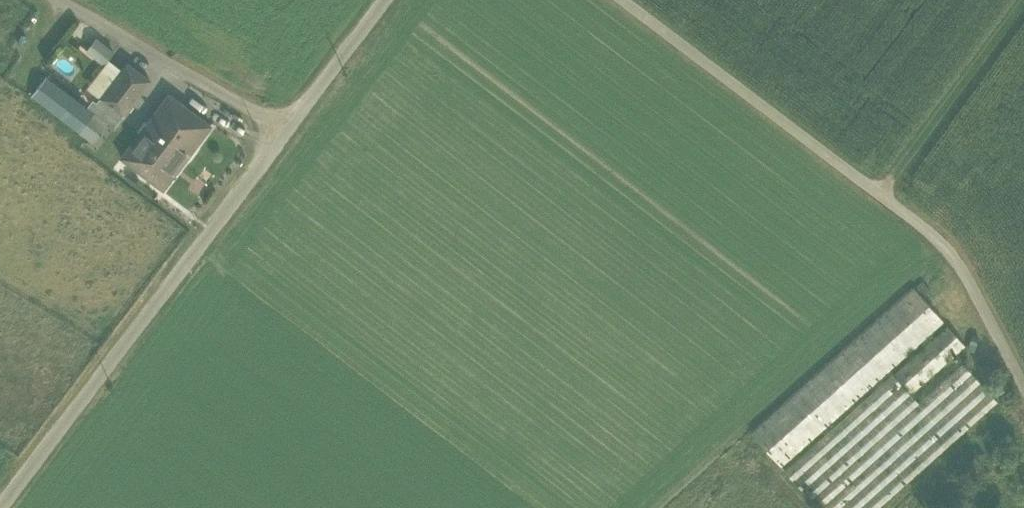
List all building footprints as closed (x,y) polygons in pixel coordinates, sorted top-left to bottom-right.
[(87,42),(104,55),(113,44),(97,30),(87,42)] [(127,55),(122,61),(110,52),(102,61),(115,71),(100,90),(97,94),(93,92),(89,97),(115,117),(150,72),(127,55)] [(115,71),(102,61),(88,80),(100,90),(115,71)] [(103,112),(46,68),(31,87),(89,131),(103,112)] [(169,85),(121,149),(163,181),(211,117),(169,85)] [(107,115),(103,112),(89,131),(93,134),(107,115)] [(930,282),(922,272),(916,278),(924,287),(930,282)] [(911,277),(749,423),(781,459),(943,313),(911,277)] [(947,317),(893,365),(911,385),(965,338),(947,317)] [(786,462),(827,507),(865,507),(995,391),(961,354),(918,392),(911,385),(893,365),(786,462)]
